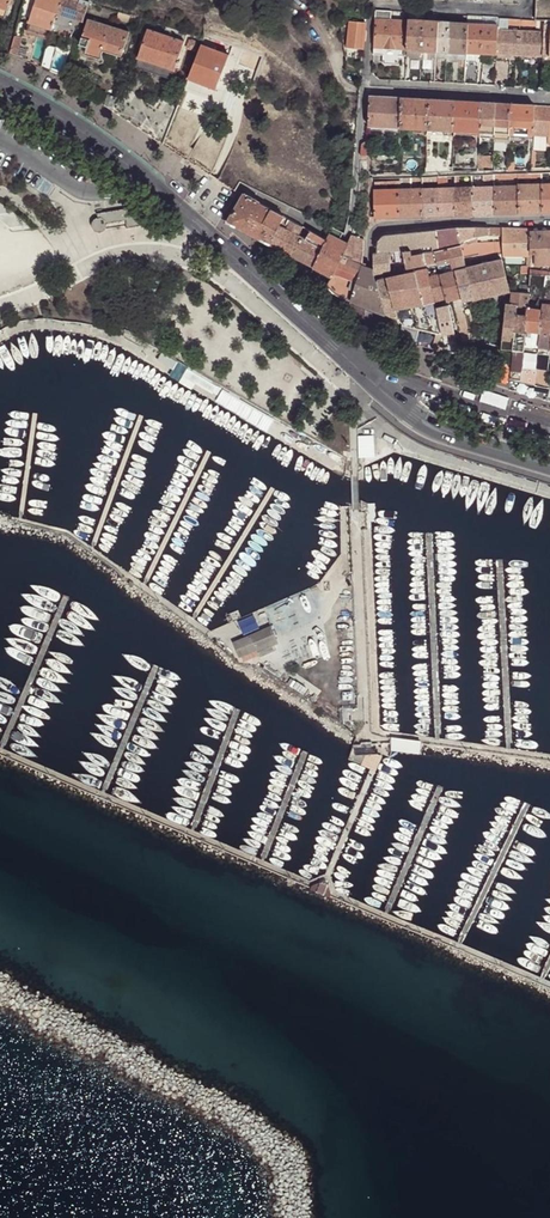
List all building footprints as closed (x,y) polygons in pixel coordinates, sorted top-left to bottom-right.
[(9,9),(11,4),(12,0),(0,0),(0,7),(9,9)] [(37,0),(26,0),(24,5),(34,8),(37,0)] [(34,8),(30,21),(30,22),(53,29),(58,13),(62,0),(37,0),(34,8)] [(83,21),(88,6),(71,0),(62,0),(58,13),(66,15),(83,21)] [(0,7),(0,16),(6,18),(9,9),(0,7)] [(376,10),(373,54),(383,55),(383,64),(399,65),(400,56),(407,56),(409,20),(409,18),(402,17),(402,20),(393,20),(393,11),(376,10)] [(138,25),(140,19),(119,12),(117,19),(138,25)] [(58,13),(53,29),(61,32),(64,23),(66,15),(58,13)] [(442,14),(438,13),(438,19),(438,21),(436,51),(447,51),(448,22),(442,22),(442,14)] [(64,23),(81,28),(83,21),(66,15),(64,23)] [(216,18),(205,15),(205,23),(214,25),(216,18)] [(476,16),(468,15),(467,23),(466,52),(481,53),(483,24),(476,24),(476,16)] [(493,24),(483,24),(481,53),(497,54),(499,18),(499,17),(493,16),(493,24)] [(520,19),(499,18),(497,54),(518,55),(520,31),(508,31),(509,24),(520,25),(520,24),(520,19)] [(130,32),(88,19),(81,44),(88,46),(86,54),(101,59),(104,50),(123,56),(130,32)] [(438,21),(409,20),(407,56),(407,57),(436,58),(436,57),(436,51),(438,21)] [(364,49),(366,22),(349,21),(347,47),(364,49)] [(27,30),(50,37),(51,35),(53,29),(30,22),(27,30)] [(467,23),(448,22),(447,51),(466,52),(467,23)] [(185,41),(187,33),(167,27),(165,35),(185,41)] [(53,29),(51,35),(59,37),(61,32),(53,29)] [(141,59),(172,69),(175,70),(185,41),(165,35),(147,29),(138,58),(141,59)] [(542,32),(520,31),(518,55),(541,56),(542,32)] [(23,59),(32,62),(33,59),(32,58),(36,45),(18,36),(13,54),(23,59)] [(216,51),(229,55),(232,48),(219,43),(216,51)] [(59,75),(61,77),(70,52),(48,45),(42,67),(59,75)] [(201,45),(188,79),(216,89),(229,55),(216,51),(201,45)] [(168,77),(172,69),(141,59),(139,67),(168,77)] [(362,66),(347,60),(347,70),(362,75),(362,66)] [(507,62),(497,61),(496,80),(507,80),(507,62)] [(544,64),(539,88),(549,89),(549,64),(544,64)] [(140,128),(163,144),(177,108),(168,102),(161,113),(125,88),(117,113),(133,124),(140,128)] [(105,106),(113,111),(117,97),(109,95),(105,106)] [(372,126),(385,126),(386,96),(369,95),(369,126),(372,126)] [(401,127),(402,97),(386,96),(385,126),(401,127)] [(429,99),(402,97),(401,127),(423,129),(422,135),(427,135),(428,129),(429,99)] [(428,129),(454,131),(456,101),(444,100),(429,99),(428,129)] [(454,131),(480,132),(482,102),(456,101),(454,131)] [(480,132),(495,133),(497,103),(482,102),(480,132)] [(510,134),(512,104),(497,103),(495,133),(510,134)] [(535,105),(512,104),(510,134),(533,135),(535,105)] [(535,105),(533,135),(533,136),(549,136),(549,106),(535,105)] [(176,152),(185,158),(193,137),(184,131),(176,152)] [(533,136),(533,135),(510,134),(510,139),(510,143),(533,144),(533,136)] [(533,136),(533,144),(533,147),(546,148),(546,144),(549,145),(549,136),(533,136)] [(361,155),(368,155),(369,139),(368,139),(362,143),(361,155)] [(195,149),(188,160),(200,168),(207,157),(195,149)] [(479,155),(478,167),(491,167),(491,156),(483,155),(479,155)] [(542,184),(529,185),(530,197),(532,197),(532,213),(543,212),(542,184)] [(529,185),(518,185),(518,186),(519,213),(532,213),(532,197),(530,197),(529,185)] [(518,186),(505,187),(506,199),(508,199),(509,214),(519,213),(518,186)] [(495,187),(482,188),(483,200),(485,200),(486,215),(495,214),(495,187)] [(505,187),(495,187),(495,214),(509,214),(508,199),(506,199),(505,187)] [(456,188),(439,189),(440,216),(445,216),(457,216),(456,188)] [(472,188),(456,188),(457,216),(473,215),(472,188)] [(482,188),(472,188),(473,215),(486,215),(485,200),(483,200),(482,188)] [(439,189),(422,190),(423,217),(429,216),(440,216),(439,189)] [(386,191),(387,217),(392,217),(400,217),(399,190),(386,191)] [(411,190),(399,190),(400,217),(407,217),(412,217),(411,190)] [(422,190),(411,190),(412,217),(423,217),(422,190)] [(375,218),(387,217),(386,191),(374,191),(375,218)] [(244,194),(227,222),(269,244),(279,225),(283,218),(283,217),(260,204),(260,203),(244,194)] [(106,224),(126,221),(127,229),(150,225),(131,208),(98,214),(98,218),(95,219),(93,221),(92,223),(91,225),(92,226),(92,228),(92,229),(94,231),(97,233),(98,233),(100,233),(103,232),(105,230),(106,227),(106,226),(106,224)] [(269,244),(293,257),(303,237),(298,235),(303,227),(291,220),(288,226),(286,229),(279,225),(269,244)] [(344,233),(333,227),(331,231),(329,234),(340,240),(342,236),(344,233)] [(439,246),(460,244),(457,228),(438,230),(439,246)] [(474,237),(474,228),(457,228),(460,244),(461,245),(464,242),(469,240),(474,238),(474,237)] [(489,228),(474,228),(474,237),(489,235),(489,234),(489,228)] [(503,256),(512,256),(513,244),(518,244),(519,239),(521,239),(521,230),(502,229),(502,234),(502,237),(503,256)] [(427,248),(439,246),(438,230),(421,232),(423,248),(427,248)] [(516,256),(530,256),(530,252),(531,232),(531,230),(521,230),(521,239),(519,239),(518,244),(513,244),(512,256),(516,256)] [(293,257),(314,267),(327,240),(311,231),(306,239),(303,237),(293,257)] [(542,265),(546,265),(546,252),(549,252),(549,248),(549,246),(547,246),(547,243),(541,243),(540,231),(534,231),(531,232),(530,252),(534,252),(535,265),(542,265)] [(540,231),(541,243),(547,243),(547,246),(549,246),(549,248),(549,231),(540,231)] [(421,232),(406,234),(407,250),(410,249),(423,248),(421,232)] [(314,267),(331,277),(332,277),(337,266),(343,254),(348,244),(347,243),(340,240),(329,234),(326,239),(327,240),(314,267)] [(362,267),(362,268),(363,268),(364,254),(364,239),(351,234),(347,243),(348,244),(343,254),(353,260),(352,262),(362,267)] [(384,236),(378,242),(377,253),(388,252),(391,252),(407,250),(406,234),(384,236)] [(480,245),(478,237),(477,237),(474,238),(469,240),(464,242),(465,246),(466,246),(467,250),(480,245)] [(461,248),(464,259),(469,258),(467,250),(466,246),(465,246),(461,247),(461,248)] [(411,256),(423,254),(423,248),(410,249),(411,256)] [(456,267),(465,265),(464,259),(461,248),(440,251),(435,252),(436,262),(437,262),(438,264),(450,262),(452,268),(456,267)] [(407,268),(426,264),(423,254),(411,256),(410,249),(407,250),(391,252),(393,263),(402,262),(403,262),(406,262),(407,268)] [(377,253),(373,254),(373,269),(375,274),(391,271),(388,252),(377,253)] [(423,254),(426,264),(436,262),(435,252),(427,253),(423,254)] [(337,266),(359,275),(362,268),(362,267),(352,262),(353,260),(343,254),(337,266)] [(473,299),(509,291),(502,260),(466,269),(473,299)] [(337,295),(351,301),(359,275),(337,266),(332,277),(331,277),(327,286),(337,295)] [(530,275),(530,274),(530,269),(530,266),(521,266),(521,274),(530,275)] [(351,301),(364,306),(367,307),(385,314),(377,280),(376,281),(375,277),(375,274),(373,269),(368,269),(363,268),(362,268),(359,275),(351,301)] [(408,327),(434,333),(441,335),(435,309),(434,302),(429,279),(428,272),(427,269),(387,278),(398,319),(408,327)] [(463,301),(473,299),(466,269),(457,271),(462,298),(463,301)] [(428,272),(429,279),(437,277),(435,271),(428,272)] [(452,300),(462,298),(457,271),(444,274),(440,275),(441,276),(446,298),(447,301),(452,300)] [(529,285),(544,287),(545,276),(542,275),(530,274),(530,275),(529,285)] [(434,302),(446,298),(441,276),(437,277),(429,279),(434,302)] [(385,314),(398,319),(387,278),(377,280),(385,314)] [(516,305),(527,306),(528,293),(521,292),(513,291),(512,291),(511,304),(510,304),(516,305)] [(347,312),(364,320),(364,306),(351,301),(347,312)] [(459,302),(448,306),(457,334),(469,330),(459,302)] [(501,348),(513,350),(516,315),(516,305),(510,304),(511,304),(505,303),(501,348)] [(549,333),(549,305),(542,304),(542,310),(540,333),(549,333)] [(516,315),(526,316),(527,308),(527,306),(516,305),(516,315)] [(435,309),(441,335),(453,332),(448,307),(435,309)] [(525,332),(540,333),(542,310),(527,308),(526,316),(525,332)] [(363,326),(364,320),(347,312),(345,318),(363,326)] [(513,350),(523,351),(525,332),(526,316),(516,315),(513,350)] [(432,347),(434,333),(408,327),(405,327),(402,340),(432,347)] [(453,332),(441,335),(444,348),(457,350),(455,342),(453,332)] [(523,351),(538,353),(540,333),(525,332),(523,351)] [(441,335),(434,333),(432,347),(444,348),(441,335)] [(549,354),(549,333),(540,333),(538,353),(549,354)] [(500,360),(511,365),(513,350),(501,348),(500,360)] [(511,370),(521,371),(522,366),(523,351),(513,350),(511,365),(511,370)] [(522,366),(536,368),(538,353),(523,351),(522,366)] [(548,369),(549,359),(549,354),(538,353),(536,368),(548,369)] [(510,380),(520,382),(521,371),(511,370),(510,380)] [(379,454),(376,434),(361,437),(365,457),(379,454)] [(244,652),(247,650),(261,646),(262,649),(265,648),(267,652),(278,649),(277,645),(283,642),(278,625),(239,637),(244,652)] [(261,646),(247,650),(249,655),(262,651),(262,649),(261,646)] [(350,720),(349,708),(340,708),(341,721),(350,720)] [(373,741),(362,742),(362,753),(366,756),(370,756),(373,752),(373,741)]
